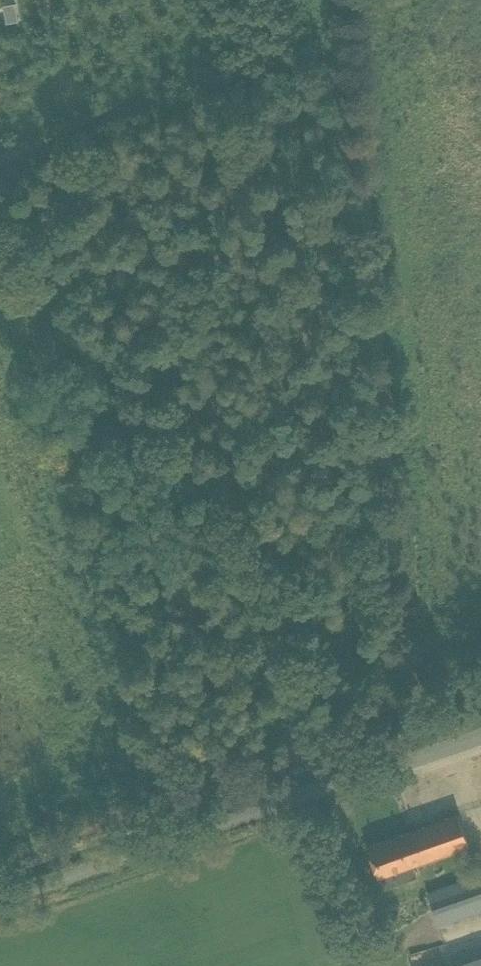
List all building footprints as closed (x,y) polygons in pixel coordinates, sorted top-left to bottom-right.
[(458,813),(367,846),(374,865),(378,879),(381,878),(384,888),(418,876),(414,866),(470,847),(465,832),(458,813)] [(439,926),(480,911),(480,866),(476,868),(479,874),(427,892),(439,926)] [(446,965),(480,965),(480,954),(446,965)]
